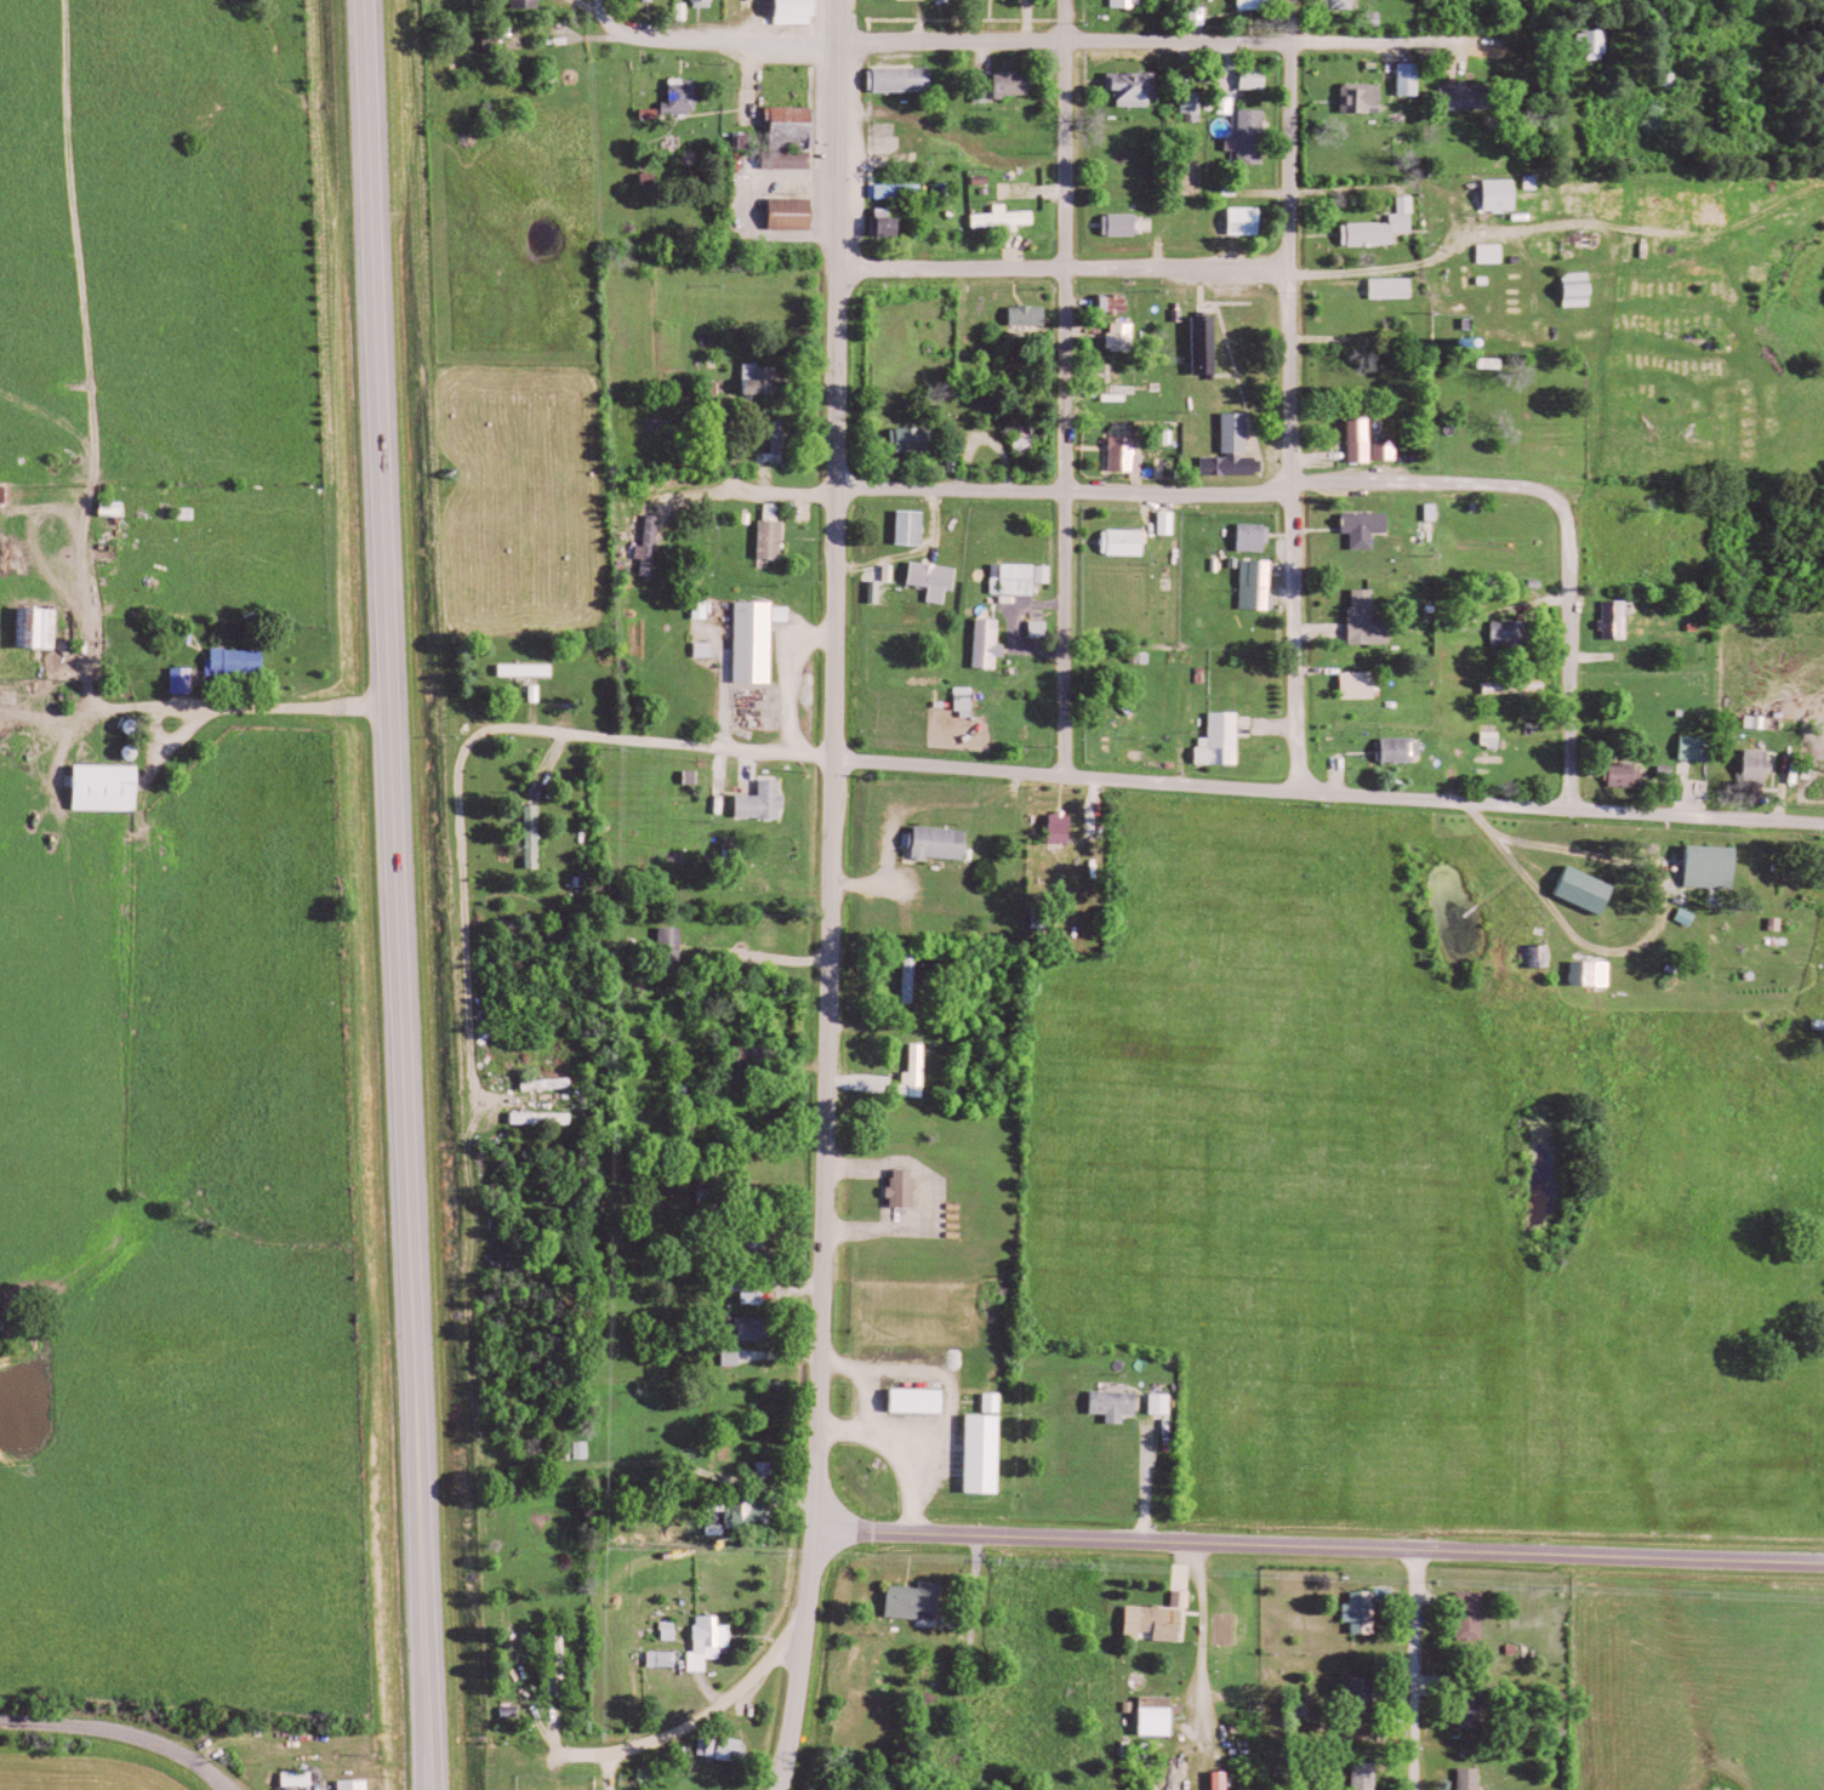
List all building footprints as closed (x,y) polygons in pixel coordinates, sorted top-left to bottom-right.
[(533,8),(533,0),(518,0),(518,8),(533,8)] [(819,0),(783,0),(783,24),(818,25),(819,0)] [(1279,9),(1279,0),(1244,0),(1244,8),(1279,9)] [(1331,8),(1359,9),(1359,0),(1332,0),(1331,8)] [(683,19),(691,20),(692,3),(683,3),(683,19)] [(1196,25),(1211,25),(1212,8),(1196,7),(1196,25)] [(1613,30),(1584,30),(1584,41),(1591,42),(1591,59),(1613,59),(1613,30)] [(1425,96),(1426,64),(1406,64),(1405,95),(1425,96)] [(935,67),(874,67),(873,91),(935,92),(935,67)] [(1272,69),(1247,69),(1246,89),(1272,89),(1272,69)] [(1000,73),(1000,96),(1034,96),(1033,72),(1000,73)] [(1159,106),(1158,72),(1118,73),(1119,91),(1123,91),(1124,107),(1159,106)] [(676,103),(669,103),(669,113),(703,114),(703,79),(676,79),(676,103)] [(1377,113),(1377,107),(1388,108),(1388,85),(1348,83),(1347,112),(1377,113)] [(991,84),(978,84),(979,103),(992,103),(991,84)] [(1446,84),(1445,108),(1495,110),(1496,87),(1474,86),(1474,84),(1446,84)] [(1207,91),(1188,92),(1189,121),(1207,121),(1207,91)] [(819,108),(773,106),(771,127),(777,127),(776,146),(806,148),(807,130),(818,131),(819,108)] [(1243,163),(1268,164),(1270,110),(1244,109),(1243,138),(1232,138),(1231,149),(1244,150),(1243,163)] [(758,133),(739,132),(739,149),(757,149),(758,133)] [(1491,212),(1523,211),(1522,179),(1490,180),(1491,212)] [(877,198),(927,198),(927,184),(877,184),(877,198)] [(1396,223),(1348,223),(1348,246),(1400,246),(1400,232),(1418,232),(1418,196),(1403,196),(1403,213),(1396,213),(1396,223)] [(818,230),(819,200),(775,199),(775,230),(818,230)] [(979,228),(1012,226),(1012,232),(1024,232),(1023,225),(1040,224),(1039,211),(1012,212),(1012,204),(999,204),(1000,213),(978,214),(979,228)] [(1235,235),(1267,235),(1266,208),(1235,208),(1235,235)] [(1112,236),(1149,236),(1148,214),(1112,215),(1112,236)] [(1485,262),(1510,262),(1509,244),(1485,244),(1485,262)] [(1418,278),(1377,279),(1377,299),(1418,298),(1418,278)] [(1106,296),(1106,314),(1134,314),(1134,296),(1106,296)] [(1016,306),(1016,326),(1051,326),(1051,306),(1016,306)] [(1221,317),(1198,318),(1200,376),(1223,375),(1221,317)] [(1138,352),(1139,324),(1114,323),(1113,351),(1138,352)] [(749,392),(782,392),(783,363),(749,362),(749,392)] [(1355,417),(1356,461),(1376,460),(1375,416),(1355,417)] [(778,451),(770,451),(770,461),(790,461),(789,419),(778,419),(778,451)] [(935,451),(936,427),(897,426),(897,450),(935,451)] [(1141,436),(1115,436),(1115,470),(1148,469),(1147,454),(1141,454),(1141,436)] [(1379,439),(1380,459),(1402,458),(1401,439),(1379,439)] [(763,557),(787,558),(789,518),(784,518),(785,502),(771,502),(770,518),(765,518),(763,557)] [(903,543),(928,544),(929,510),(903,510),(903,543)] [(1180,533),(1180,510),(1165,510),(1165,533),(1180,533)] [(1380,547),(1379,532),(1395,531),(1394,512),(1349,513),(1350,532),(1357,532),(1357,548),(1380,547)] [(660,575),(665,514),(650,513),(647,556),(648,556),(646,573),(660,575)] [(1273,550),(1273,523),(1244,522),(1243,549),(1273,550)] [(1108,528),(1107,553),(1150,555),(1151,530),(1108,528)] [(1277,559),(1247,558),(1246,608),(1275,608),(1277,559)] [(914,583),(935,586),(933,601),(950,603),(952,588),(958,589),(962,567),(917,560),(914,583)] [(1040,594),(1040,582),(1055,582),(1056,564),(997,563),(996,593),(1040,594)] [(1355,643),(1395,642),(1394,618),(1380,619),(1380,588),(1358,588),(1359,604),(1354,604),(1355,643)] [(1609,599),(1609,638),(1632,638),(1633,600),(1609,599)] [(741,681),(778,681),(778,620),(795,620),(795,606),(778,606),(778,601),(741,600),(741,681)] [(22,646),(61,647),(62,606),(23,606),(22,646)] [(1500,648),(1535,647),(1534,620),(1500,620),(1500,648)] [(1003,643),(1004,628),(981,627),(979,666),(1002,667),(1002,656),(1011,656),(1011,644),(1003,643)] [(718,642),(701,642),(702,657),(718,656),(718,642)] [(217,672),(268,674),(268,650),(217,649),(217,672)] [(559,664),(505,663),(504,675),(558,676),(559,664)] [(197,692),(198,667),(177,667),(176,691),(197,692)] [(1348,698),(1381,697),(1381,670),(1348,671),(1348,698)] [(1491,693),(1551,691),(1551,680),(1491,681),(1491,693)] [(546,701),(545,684),(536,684),(536,701),(546,701)] [(977,686),(961,686),(961,711),(977,711),(977,686)] [(1244,763),(1244,711),(1216,712),(1216,737),(1203,737),(1204,763),(1244,763)] [(1719,761),(1720,736),(1687,735),(1687,759),(1719,761)] [(1424,737),(1384,738),(1384,761),(1425,760),(1424,737)] [(1775,750),(1751,748),(1750,773),(1775,774),(1775,750)] [(1642,787),(1642,762),(1618,762),(1617,786),(1642,787)] [(80,809),(143,810),(144,764),(81,763),(80,809)] [(742,816),(787,817),(787,808),(789,808),(790,779),(765,778),(765,794),(742,794),(742,816)] [(531,868),(546,867),(545,805),(530,805),(531,868)] [(1056,812),(1055,841),(1077,842),(1078,813),(1056,812)] [(974,830),(921,825),(918,855),(971,860),(974,830)] [(1743,846),(1694,844),(1693,886),(1741,887),(1743,846)] [(1563,893),(1609,914),(1623,886),(1576,864),(1563,893)] [(1702,914),(1687,906),(1681,919),(1695,926),(1702,914)] [(688,927),(664,927),(663,971),(687,972),(688,927)] [(1578,984),(1615,985),(1616,961),(1578,960),(1578,984)] [(930,1043),(917,1043),(916,1072),(909,1072),(909,1084),(916,1084),(916,1096),(929,1096),(930,1043)] [(695,1083),(683,1083),(683,1102),(694,1102),(695,1083)] [(578,1112),(518,1112),(518,1123),(578,1124),(578,1112)] [(921,1169),(899,1168),(899,1186),(894,1186),(894,1206),(920,1206),(921,1169)] [(775,1230),(740,1229),(739,1265),(774,1266),(775,1230)] [(765,1276),(730,1276),(729,1289),(764,1290),(765,1276)] [(747,1303),(769,1304),(769,1292),(748,1292),(747,1303)] [(773,1341),(774,1318),(742,1317),(742,1340),(773,1341)] [(745,1364),(745,1348),(728,1348),(729,1365),(745,1364)] [(950,1413),(950,1389),(898,1388),(898,1412),(950,1413)] [(1143,1392),(1097,1390),(1097,1413),(1113,1414),(1113,1423),(1130,1423),(1131,1414),(1143,1415),(1143,1392)] [(972,1492),(1005,1493),(1007,1393),(990,1392),(990,1414),(973,1413),(972,1492)] [(1177,1393),(1157,1392),(1156,1414),(1177,1414),(1177,1393)] [(771,1531),(771,1512),(770,1512),(770,1498),(740,1497),(739,1518),(733,1518),(732,1530),(771,1531)] [(891,1617),(925,1618),(925,1610),(946,1611),(948,1582),(925,1582),(925,1587),(893,1585),(891,1617)] [(1178,1606),(1195,1607),(1196,1590),(1179,1590),(1178,1606)] [(1381,1591),(1357,1592),(1357,1603),(1349,1603),(1350,1621),(1357,1621),(1357,1633),(1382,1633),(1381,1591)] [(1488,1592),(1463,1592),(1464,1638),(1489,1637),(1488,1592)] [(1159,1641),(1188,1641),(1188,1606),(1132,1606),(1132,1641),(1146,1641),(1146,1630),(1159,1631),(1159,1641)] [(736,1624),(724,1624),(724,1615),(700,1616),(701,1651),(693,1652),(693,1672),(712,1671),(712,1658),(725,1658),(725,1647),(736,1646),(736,1624)] [(654,1667),(681,1666),(681,1651),(654,1652),(654,1667)] [(1382,1712),(1381,1676),(1357,1677),(1358,1712),(1382,1712)] [(1463,1685),(1465,1726),(1475,1726),(1475,1716),(1486,1716),(1485,1685),(1463,1685)] [(1179,1697),(1146,1696),(1146,1735),(1178,1736),(1179,1697)] [(704,1737),(703,1757),(750,1760),(751,1740),(704,1737)] [(1381,1762),(1359,1762),(1360,1789),(1382,1789),(1381,1762)] [(1463,1768),(1463,1789),(1487,1789),(1486,1768),(1463,1768)] [(288,1786),(318,1785),(317,1771),(288,1772),(288,1786)] [(1220,1789),(1233,1789),(1234,1772),(1220,1772),(1220,1789)] [(344,1789),(374,1789),(374,1780),(344,1780),(344,1789)]
